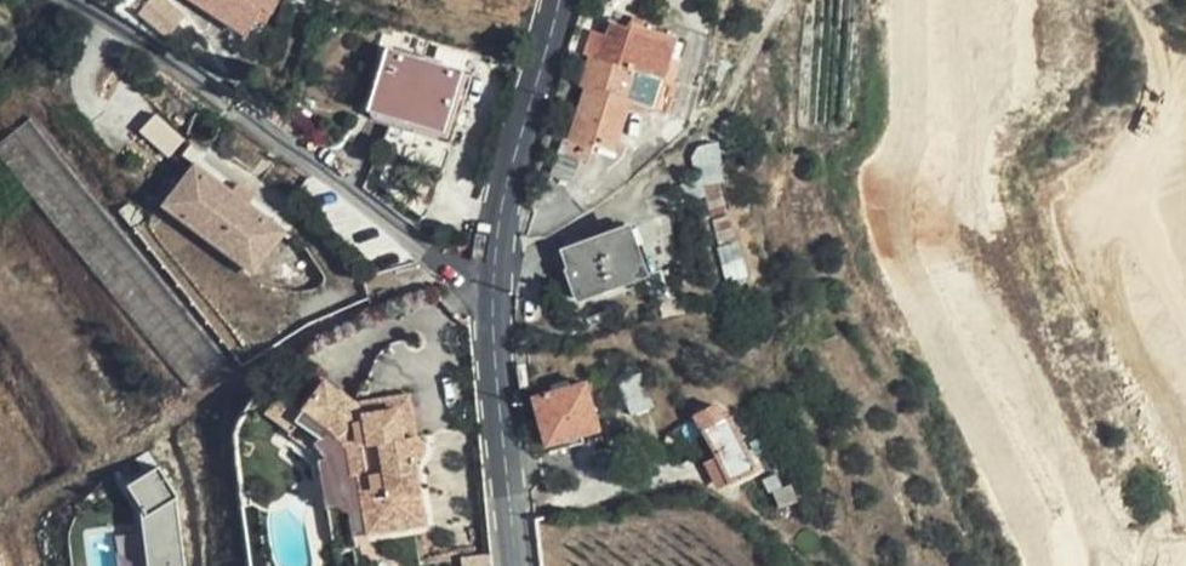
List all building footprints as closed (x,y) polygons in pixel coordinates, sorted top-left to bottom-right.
[(183,17),(160,0),(154,0),(142,17),(172,37),(183,17)] [(250,24),(256,15),(266,21),(278,0),(211,0),(250,24)] [(628,100),(637,71),(620,66),(633,29),(615,23),(609,38),(593,33),(585,54),(593,56),(583,87),(589,88),(572,142),(598,151),(600,144),(610,148),(628,100)] [(620,66),(637,71),(638,69),(666,78),(678,38),(634,24),(633,29),(620,66)] [(446,136),(466,69),(394,48),(374,115),(446,136)] [(638,69),(637,71),(628,100),(656,108),(666,78),(638,69)] [(169,153),(183,141),(162,114),(147,126),(169,153)] [(230,360),(37,120),(0,150),(194,390),(230,360)] [(598,151),(572,142),(569,151),(585,155),(596,159),(598,151)] [(585,155),(569,151),(561,148),(552,176),(576,184),(585,155)] [(200,162),(168,205),(256,272),(289,229),(200,162)] [(651,273),(634,224),(567,249),(574,270),(572,271),(582,298),(651,273)] [(432,436),(425,436),(409,436),(405,394),(359,401),(313,381),(292,441),(330,457),(339,533),(434,522),(428,457),(433,453),(437,448),(437,442),(435,438),(432,436)] [(601,433),(589,386),(536,399),(549,447),(601,433)] [(409,436),(425,436),(421,392),(405,394),(409,436)] [(704,429),(729,417),(723,403),(698,418),(704,429)] [(758,470),(729,417),(704,429),(734,485),(758,470)] [(182,512),(168,514),(167,505),(173,504),(170,470),(142,473),(150,565),(187,565),(182,512)]
